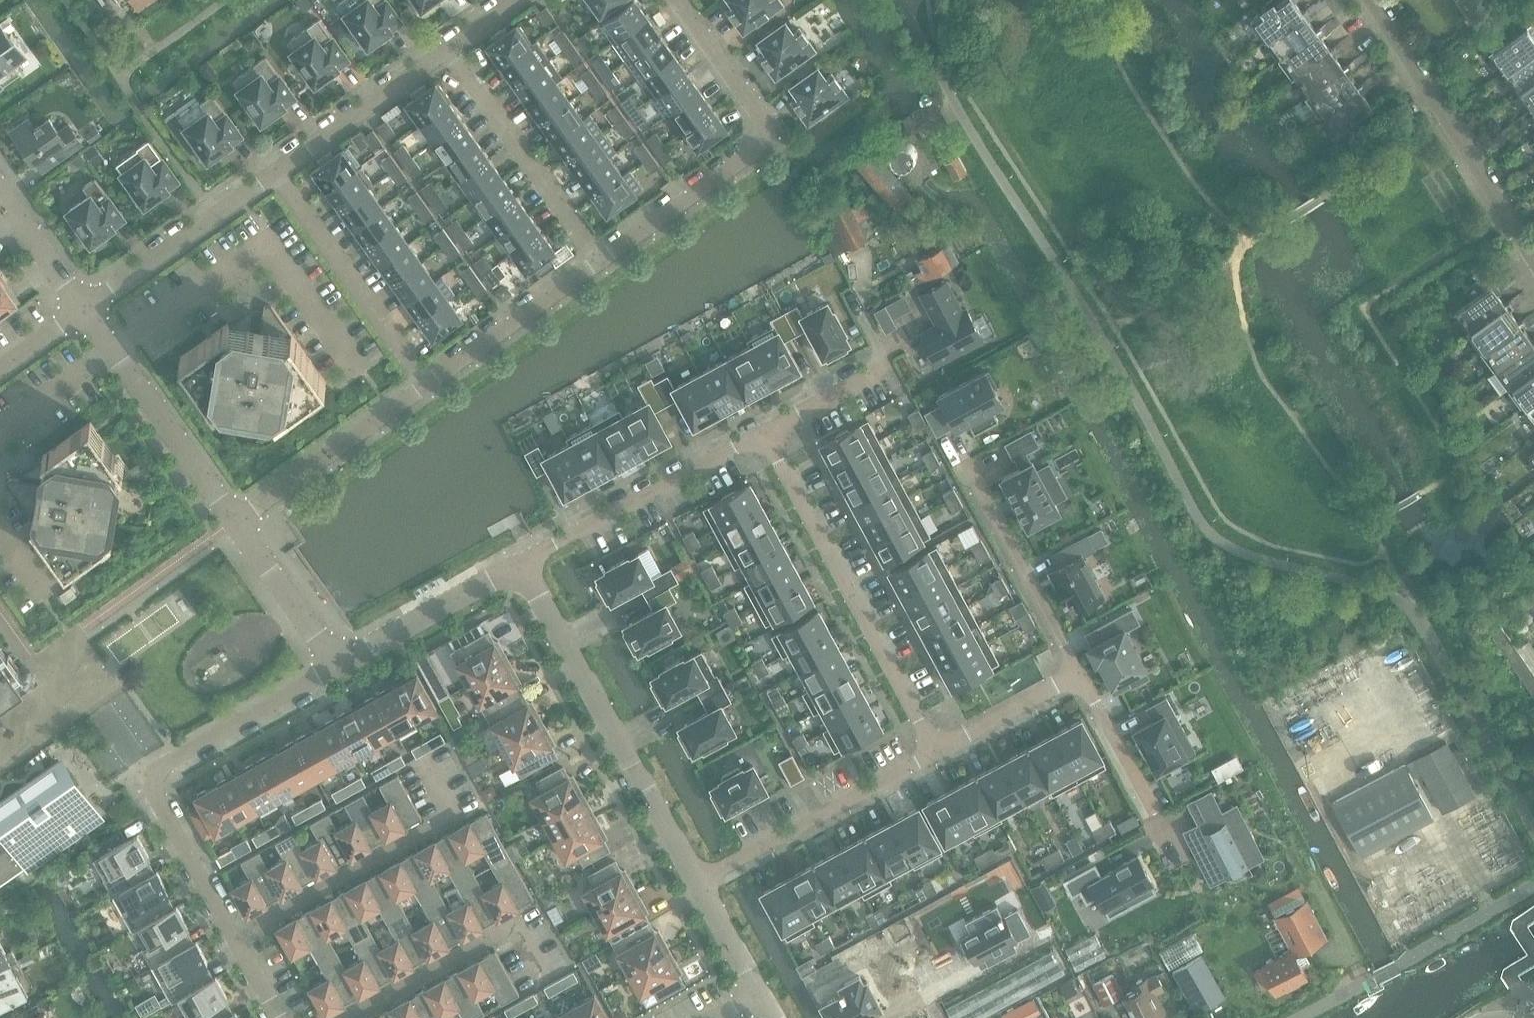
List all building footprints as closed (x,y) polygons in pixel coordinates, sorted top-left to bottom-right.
[(296,3),(304,14),(313,8),(307,0),(299,0),(296,3)] [(345,14),(358,32),(354,35),(362,46),(366,43),(368,47),(391,30),(390,29),(401,21),(386,0),(365,0),(345,14)] [(422,8),(433,0),(409,0),(415,8),(419,5),(422,8)] [(590,3),(592,1),(601,13),(620,0),(588,0),(590,3)] [(605,19),(599,23),(612,42),(618,38),(647,17),(635,0),(631,0),(605,19)] [(728,10),(744,32),(755,24),(757,27),(773,15),(771,12),(782,4),(779,0),(730,0),(734,6),(728,10)] [(1251,21),(1265,40),(1303,12),(1294,0),(1280,0),(1251,21)] [(546,25),(555,19),(546,8),(538,14),(546,25)] [(1303,12),(1265,40),(1279,59),(1317,31),(1303,12)] [(660,36),(647,17),(618,38),(612,42),(626,61),(632,56),(660,36)] [(27,55),(14,37),(12,33),(9,35),(3,28),(11,23),(8,18),(0,23),(0,89),(21,74),(14,64),(27,55)] [(300,73),(308,84),(313,81),(315,85),(338,68),(337,67),(348,60),(331,36),(319,19),(307,27),(308,28),(287,43),(293,51),(292,52),(305,70),(300,73)] [(344,20),(332,28),(341,41),(353,33),(344,20)] [(766,51),(760,56),(776,78),(787,70),(789,73),(806,61),(804,58),(815,50),(799,28),(793,32),(786,21),(759,41),(766,51)] [(499,68),(502,66),(501,65),(530,45),(532,43),(519,24),(517,26),(509,31),(506,26),(492,37),(495,41),(488,46),(485,48),(499,68)] [(1493,50),(1507,70),(1533,50),(1533,36),(1527,26),(1493,50)] [(555,38),(563,49),(572,43),(563,31),(555,38)] [(1297,75),(1331,50),(1317,31),(1279,59),(1293,78),(1297,75)] [(585,34),(577,40),(585,51),(594,45),(585,34)] [(255,36),(246,42),(251,50),(260,43),(255,36)] [(674,55),(660,36),(632,56),(626,61),(640,80),(645,76),(645,75),(674,55)] [(502,66),(514,84),(543,63),(549,59),(537,41),(533,44),(532,43),(530,45),(501,65),(502,66)] [(580,55),(572,43),(563,49),(572,61),(580,55)] [(1331,50),(1297,75),(1310,93),(1344,69),(1331,50)] [(1507,70),(1521,88),(1533,79),(1533,50),(1507,70)] [(595,65),(603,77),(612,71),(603,59),(598,52),(590,58),(595,65)] [(645,76),(658,94),(687,73),(674,55),(645,75),(645,76)] [(259,119),(262,123),(285,106),(284,105),(295,97),(278,74),(266,57),(254,65),(255,66),(234,81),(240,89),(239,90),(251,108),(247,111),(255,122),(259,119)] [(514,84),(528,103),(556,82),(562,77),(549,59),(543,63),(514,84)] [(818,67),(791,86),(799,97),(793,101),(809,123),(820,115),(822,118),(838,106),(836,103),(847,96),(832,74),(826,78),(818,67)] [(581,75),(590,86),(598,80),(590,69),(581,75)] [(1344,69),(1310,93),(1324,111),(1324,112),(1358,87),(1344,69)] [(620,83),(612,71),(603,77),(611,89),(620,83)] [(658,94),(671,112),(700,92),(687,73),(658,94)] [(201,78),(193,83),(198,91),(206,85),(201,78)] [(1521,88),(1533,106),(1533,79),(1521,88)] [(607,92),(598,80),(590,86),(598,98),(607,92)] [(418,125),(420,123),(449,103),(452,101),(438,82),(436,83),(428,89),(425,84),(411,94),(414,99),(407,104),(404,106),(418,125)] [(528,103),(541,121),(570,101),(556,82),(528,103)] [(1324,111),(1319,115),(1334,135),(1372,106),(1358,87),(1324,112),(1324,111)] [(671,112),(684,131),(713,110),(700,92),(671,112)] [(207,112),(185,128),(198,146),(193,149),(202,160),(206,157),(208,161),(231,144),(230,143),(241,135),(224,112),(212,95),(200,103),(207,112)] [(621,102),(629,114),(638,108),(630,96),(621,102)] [(541,121),(554,140),(583,119),(570,101),(541,121)] [(420,123),(434,142),(462,121),(449,103),(420,123)] [(608,112),(616,123),(625,117),(616,106),(608,112)] [(646,120),(638,108),(629,114),(638,126),(646,120)] [(727,129),(713,110),(684,131),(698,150),(727,129)] [(554,140),(567,158),(596,138),(603,132),(590,114),(583,119),(554,140)] [(633,129),(625,117),(616,123),(624,135),(633,129)] [(82,144),(69,124),(58,132),(49,119),(35,129),(28,119),(15,128),(22,138),(17,141),(34,164),(54,149),(61,159),(72,151),(82,144)] [(378,127),(387,139),(395,133),(387,121),(378,127)] [(434,142),(447,160),(476,140),(462,121),(434,142)] [(102,136),(96,127),(85,136),(91,144),(102,136)] [(382,143),(373,131),(365,137),(373,149),(382,143)] [(567,158),(580,177),(609,156),(610,157),(617,151),(603,132),(596,138),(567,158)] [(648,139),(656,151),(664,145),(656,133),(648,139)] [(138,149),(117,164),(123,173),(122,173),(134,191),(130,194),(138,205),(143,202),(145,206),(168,189),(167,188),(178,181),(161,157),(155,149),(149,140),(137,148),(138,149)] [(447,160),(460,179),(489,158),(476,140),(447,160)] [(917,166),(918,164),(919,161),(919,159),(919,156),(919,154),(918,152),(918,150),(916,147),(915,146),(913,144),(911,142),(908,141),(906,141),(903,140),(900,140),(898,141),(896,141),(894,142),(893,143),(891,144),(890,146),(888,148),(887,150),(886,152),(885,155),(885,157),(885,160),(885,161),(886,164),(887,165),(889,168),(891,170),(893,171),(895,172),(897,173),(899,174),(901,174),(904,174),(907,173),(909,173),(911,172),(913,170),(915,168),(917,166)] [(950,142),(938,149),(954,177),(965,171),(967,170),(950,142)] [(634,149),(643,161),(651,155),(643,143),(634,149)] [(94,145),(84,153),(94,167),(105,160),(94,145)] [(395,151),(404,163),(412,157),(404,145),(395,151)] [(673,157),(664,145),(656,151),(664,163),(673,157)] [(314,171),(327,190),(356,169),(343,150),(335,156),(332,151),(317,161),(321,166),(314,171)] [(893,206),(909,192),(876,154),(860,168),(893,206)] [(81,155),(72,161),(74,163),(78,166),(82,167),(86,166),(88,164),(81,155)] [(382,161),(390,173),(399,167),(390,155),(382,161)] [(659,166),(651,155),(643,161),(651,172),(659,166)] [(622,175),(610,157),(609,156),(580,177),(594,195),(622,175)] [(421,169),(412,157),(404,163),(412,175),(421,169)] [(460,179),(473,197),(502,177),(489,158),(460,179)] [(327,190),(341,208),(370,188),(374,185),(361,166),(356,169),(327,190)] [(407,178),(399,167),(390,173),(399,184),(407,178)] [(607,215),(636,194),(643,189),(629,170),(622,175),(594,195),(607,215)] [(473,197),(487,216),(515,195),(502,177),(473,197)] [(95,178),(83,187),(90,196),(68,212),(80,229),(76,232),(84,244),(89,241),(91,244),(114,228),(113,227),(124,219),(107,195),(95,178)] [(422,189),(430,200),(439,194),(430,183),(422,189)] [(341,208),(353,227),(382,206),(370,188),(341,208)] [(408,198),(417,210),(425,204),(417,192),(408,198)] [(447,206),(439,194),(430,200),(439,212),(447,206)] [(487,216),(500,235),(529,214),(515,195),(487,216)] [(830,214),(848,248),(868,238),(859,221),(869,216),(862,202),(852,207),(850,203),(830,214)] [(434,216),(425,204),(417,210),(425,222),(434,216)] [(353,227),(367,246),(395,225),(382,206),(353,227)] [(500,235),(513,253),(542,233),(529,214),(500,235)] [(448,226),(457,237),(465,231),(457,220),(448,226)] [(367,246),(380,264),(409,244),(395,225),(367,246)] [(435,235),(443,247),(452,241),(443,229),(435,235)] [(474,243),(465,231),(457,237),(465,249),(474,243)] [(555,252),(542,233),(513,253),(527,272),(534,267),(539,275),(554,265),(548,257),(555,252)] [(460,253),(452,241),(443,247),(452,259),(460,253)] [(905,274),(912,286),(929,276),(958,260),(948,242),(919,258),(924,268),(915,273),(913,270),(905,274)] [(380,264),(393,283),(422,262),(409,244),(380,264)] [(830,252),(822,256),(826,263),(835,259),(830,252)] [(475,263),(483,274),(492,268),(483,257),(475,263)] [(393,283),(406,301),(435,280),(422,262),(393,283)] [(461,272),(470,284),(478,278),(470,266),(461,272)] [(500,280),(492,268),(483,274),(491,286),(500,280)] [(0,274),(0,316),(17,304),(9,293),(3,285),(7,283),(0,274)] [(406,301),(420,320),(449,299),(456,294),(442,275),(435,280),(406,301)] [(1465,290),(1472,299),(1457,310),(1471,329),(1505,305),(1484,276),(1465,290)] [(487,290),(478,278),(470,284),(478,296),(487,290)] [(917,333),(935,367),(986,341),(968,307),(964,309),(948,279),(919,295),(934,324),(917,333)] [(505,285),(495,292),(502,301),(511,295),(505,285)] [(876,310),(875,310),(876,311),(882,323),(883,324),(883,323),(911,309),(912,308),(911,307),(905,295),(904,294),(903,295),(876,310)] [(462,318),(449,299),(420,320),(433,339),(462,318)] [(828,301),(803,315),(803,316),(827,303),(832,313),(834,312),(828,301)] [(849,343),(843,333),(845,332),(834,312),(832,313),(827,303),(803,316),(803,315),(797,305),(784,313),(796,335),(807,329),(808,328),(824,357),(828,354),(829,356),(845,347),(844,345),(849,343)] [(263,310),(263,311),(262,318),(260,332),(250,331),(251,330),(248,330),(230,328),(223,332),(222,332),(227,328),(230,326),(228,324),(180,358),(209,397),(211,396),(205,387),(207,386),(219,402),(225,403),(224,405),(227,405),(227,403),(246,406),(245,407),(248,408),(249,407),(265,409),(265,410),(267,411),(268,409),(273,410),(289,400),(292,403),(286,407),(287,409),(308,395),(324,384),(326,383),(294,338),(272,307),(271,306),(269,305),(268,305),(266,306),(265,306),(265,307),(264,308),(264,309),(263,310)] [(1505,305),(1471,329),(1467,333),(1481,351),(1485,348),(1519,323),(1505,305)] [(774,326),(747,341),(749,345),(750,346),(751,345),(772,384),(785,377),(785,378),(789,376),(789,375),(799,370),(784,342),(784,341),(796,335),(784,313),(770,320),(774,326)] [(1519,323),(1485,348),(1481,351),(1494,370),(1499,367),(1533,342),(1519,323)] [(808,328),(807,329),(823,358),(829,356),(828,354),(824,357),(808,328)] [(799,370),(789,375),(789,376),(800,370),(784,341),(784,342),(799,370)] [(1499,367),(1494,370),(1508,389),(1512,386),(1533,370),(1533,344),(1533,342),(1499,367)] [(750,346),(749,345),(673,385),(673,386),(700,372),(725,359),(750,346)] [(750,346),(725,359),(746,398),(747,400),(748,400),(748,398),(747,398),(756,393),(756,394),(760,392),(759,391),(772,384),(751,345),(750,346)] [(656,355),(644,362),(652,375),(663,369),(656,355)] [(725,359),(700,372),(721,412),(725,410),(734,405),(734,406),(738,404),(737,403),(746,399),(747,401),(747,400),(746,398),(725,359)] [(1512,386),(1526,404),(1533,399),(1533,370),(1512,386)] [(721,412),(700,372),(673,386),(673,385),(668,375),(655,382),(667,406),(679,400),(680,399),(694,426),(705,421),(705,422),(708,420),(708,419),(721,412)] [(999,421),(992,408),(1002,403),(994,388),(996,386),(989,372),(986,374),(985,372),(939,397),(943,404),(926,414),(937,435),(955,426),(956,428),(960,426),(959,424),(964,421),(965,423),(968,422),(974,434),(999,421)] [(772,384),(759,391),(760,392),(785,378),(785,377),(772,384)] [(622,414),(621,415),(622,416),(623,417),(643,454),(656,447),(656,448),(659,446),(659,445),(669,440),(655,413),(667,406),(655,382),(652,378),(638,385),(647,401),(622,414)] [(680,399),(679,400),(694,427),(705,422),(705,421),(694,426),(680,399)] [(721,412),(708,419),(708,420),(734,406),(734,405),(725,410),(721,412)] [(620,409),(593,424),(597,430),(597,431),(617,468),(618,470),(619,470),(618,468),(626,463),(627,464),(630,462),(630,461),(643,454),(623,417),(622,416),(621,415),(622,414),(620,409)] [(923,416),(919,409),(908,415),(912,422),(923,416)] [(553,410),(544,414),(552,430),(561,426),(553,410)] [(659,445),(659,446),(670,440),(655,413),(669,440),(659,445)] [(926,423),(923,416),(912,422),(916,429),(926,423)] [(879,440),(868,420),(859,425),(822,445),(833,465),(870,445),(879,440)] [(42,479),(41,483),(13,479),(11,479),(9,480),(8,481),(8,484),(8,485),(8,486),(35,523),(66,568),(110,537),(109,535),(100,541),(98,538),(110,529),(111,523),(112,524),(113,521),(111,521),(114,502),(116,502),(116,500),(115,500),(118,481),(119,481),(120,479),(118,478),(119,473),(111,460),(115,458),(121,467),(123,466),(91,422),(70,437),(43,456),(44,458),(52,452),(54,455),(45,461),(43,476),(41,476),(41,479),(42,479)] [(593,424),(566,438),(570,444),(570,445),(571,444),(591,482),(604,475),(605,476),(608,474),(608,473),(616,469),(617,469),(617,471),(618,470),(617,468),(597,431),(597,430),(593,424)] [(1002,479),(1029,528),(1059,511),(1054,502),(1066,496),(1058,480),(1046,487),(1033,462),(1031,463),(1025,452),(1038,445),(1031,431),(1006,445),(1014,459),(1016,458),(1021,468),(1002,479)] [(889,459),(879,440),(870,445),(833,465),(843,484),(880,464),(889,459)] [(591,482),(571,444),(570,445),(545,458),(545,457),(539,445),(524,452),(537,476),(550,469),(551,469),(565,497),(575,491),(575,492),(579,490),(578,489),(591,482)] [(570,444),(545,457),(545,458),(570,445),(570,444)] [(643,454),(630,461),(630,462),(656,448),(656,447),(643,454)] [(937,458),(933,451),(923,456),(927,463),(937,458)] [(941,465),(937,458),(927,463),(930,470),(941,465)] [(900,478),(889,459),(880,464),(843,484),(853,503),(890,483),(900,478)] [(565,497),(551,469),(550,469),(565,497),(575,492),(575,491),(565,497)] [(591,482),(578,489),(579,490),(605,476),(604,475),(591,482)] [(910,497),(900,478),(890,483),(853,503),(864,522),(901,502),(910,497)] [(711,505),(712,505),(750,484),(760,504),(771,523),(781,542),(791,561),(802,580),(812,600),(774,621),(774,622),(814,600),(750,483),(711,504),(711,505)] [(760,504),(750,484),(712,505),(711,505),(703,509),(714,529),(722,525),(723,524),(760,504)] [(959,497),(954,489),(943,494),(948,503),(959,497)] [(920,516),(910,497),(901,502),(864,522),(874,541),(911,521),(920,516)] [(963,506),(959,497),(948,503),(953,512),(963,506)] [(771,523),(760,504),(723,524),(722,525),(714,529),(724,548),(733,543),(771,523)] [(931,536),(920,516),(911,521),(874,541),(885,561),(922,541),(931,536)] [(781,542),(771,523),(733,543),(724,548),(735,567),(742,563),(743,563),(781,542)] [(697,538),(693,531),(683,537),(687,544),(697,538)] [(1051,554),(1059,568),(1052,571),(1059,584),(1055,585),(1065,604),(1068,602),(1075,614),(1105,598),(1083,555),(1095,549),(1087,535),(1051,554)] [(701,545),(697,538),(687,544),(691,551),(701,545)] [(986,548),(981,539),(971,545),(975,554),(986,548)] [(791,561),(781,542),(743,563),(742,563),(735,567),(735,568),(743,564),(744,564),(753,581),(752,581),(744,585),(745,586),(753,582),(791,561)] [(947,567),(937,547),(927,552),(890,572),(901,591),(938,572),(947,567)] [(991,557),(986,548),(975,554),(980,563),(991,557)] [(612,603),(641,587),(640,586),(612,601),(610,597),(608,598),(599,581),(601,580),(599,576),(608,571),(608,570),(628,558),(629,560),(639,555),(651,578),(652,578),(639,554),(629,559),(628,557),(606,569),(607,571),(597,576),(600,580),(598,581),(608,599),(609,598),(612,603)] [(652,578),(651,578),(639,555),(629,560),(628,558),(608,570),(608,571),(599,576),(601,580),(599,581),(608,598),(610,597),(612,601),(640,586),(641,587),(647,598),(669,586),(679,581),(671,568),(652,578)] [(686,559),(678,564),(685,578),(694,573),(686,559)] [(802,580),(791,561),(753,582),(745,586),(755,605),(763,601),(764,601),(802,580)] [(743,564),(752,581),(753,581),(744,564),(743,564)] [(717,574),(712,566),(701,571),(706,580),(717,574)] [(958,586),(947,567),(938,572),(901,591),(911,611),(948,591),(958,586)] [(722,583),(717,574),(706,580),(711,589),(722,583)] [(1006,584),(1002,577),(991,583),(995,590),(1006,584)] [(812,600),(802,580),(764,601),(763,601),(755,605),(766,625),(774,621),(812,600)] [(1009,591),(1006,584),(995,590),(999,597),(1009,591)] [(635,648),(637,647),(639,651),(649,646),(650,647),(670,636),(669,635),(679,630),(666,605),(667,605),(677,600),(669,586),(647,598),(653,610),(654,611),(626,626),(628,630),(626,631),(635,648)] [(968,605),(958,586),(948,591),(911,611),(922,630),(958,610),(968,605)] [(70,587),(60,595),(66,603),(76,596),(70,587)] [(1521,601),(1526,609),(1533,604),(1533,592),(1521,601)] [(654,611),(653,610),(625,626),(627,630),(625,631),(635,649),(637,648),(639,652),(649,647),(650,648),(671,636),(670,635),(680,630),(667,605),(666,605),(679,630),(669,635),(670,636),(650,647),(649,646),(639,651),(637,647),(635,648),(626,631),(628,630),(626,626),(654,611)] [(978,624),(968,605),(958,610),(922,630),(932,649),(969,629),(978,624)] [(738,614),(735,607),(724,613),(728,620),(738,614)] [(829,631),(818,611),(780,631),(772,636),(783,656),(791,651),(829,631)] [(1032,619),(1029,612),(1018,618),(1022,625),(1032,619)] [(742,621),(738,614),(728,620),(732,627),(742,621)] [(1129,628),(1122,615),(1090,632),(1097,644),(1089,648),(1097,663),(1100,661),(1115,690),(1129,682),(1127,679),(1146,669),(1126,629),(1129,628)] [(1036,626),(1032,619),(1022,625),(1025,632),(1036,626)] [(989,643),(978,624),(969,629),(932,649),(942,668),(979,648),(989,643)] [(1501,626),(1491,633),(1533,696),(1533,674),(1501,626)] [(457,663),(457,664),(458,663),(458,662),(453,653),(489,633),(494,643),(495,643),(495,642),(489,631),(451,652),(457,663)] [(839,650),(829,631),(791,651),(783,656),(783,657),(792,652),(801,670),(839,650)] [(457,664),(469,685),(506,664),(507,664),(509,662),(503,650),(500,651),(499,652),(494,643),(489,633),(453,653),(458,662),(458,663),(457,664)] [(999,663),(989,643),(979,648),(942,668),(953,688),(990,668),(999,663)] [(1054,657),(1049,647),(1037,654),(1042,664),(1054,657)] [(850,669),(839,650),(801,670),(811,688),(803,693),(803,694),(811,689),(850,669)] [(715,675),(702,651),(694,655),(694,656),(681,662),(680,661),(662,671),(663,672),(653,677),(656,682),(654,683),(663,699),(665,698),(667,703),(695,688),(696,688),(702,700),(724,687),(717,674),(715,675)] [(11,700),(24,690),(13,674),(19,670),(8,655),(2,659),(0,656),(0,707),(11,700)] [(667,704),(696,688),(695,688),(667,703),(665,698),(663,699),(654,683),(656,682),(653,677),(663,672),(662,671),(680,661),(681,662),(694,656),(694,655),(681,662),(681,660),(662,670),(662,672),(652,677),(655,682),(653,682),(663,700),(664,699),(667,704)] [(766,665),(762,658),(751,663),(755,670),(766,665)] [(482,705),(487,714),(523,694),(518,686),(517,685),(513,676),(516,674),(509,662),(507,664),(506,664),(469,685),(480,705),(481,705),(482,705)] [(457,664),(457,663),(456,663),(480,707),(482,705),(481,705),(480,705),(469,685),(457,664)] [(770,672),(766,665),(755,670),(759,678),(770,672)] [(860,688),(850,669),(811,689),(803,694),(813,713),(822,708),(860,688)] [(399,685),(396,687),(416,723),(437,711),(417,675),(414,677),(413,674),(405,679),(406,681),(399,685)] [(445,684),(433,691),(439,701),(451,694),(445,684)] [(378,696),(376,698),(396,734),(416,723),(396,687),(394,688),(386,692),(385,690),(377,694),(378,696)] [(690,749),(692,748),(694,752),(704,747),(705,749),(725,738),(724,736),(734,731),(721,707),(722,707),(732,701),(724,687),(702,700),(708,711),(709,712),(680,727),(683,732),(681,733),(690,749)] [(870,707),(860,688),(822,708),(813,713),(814,714),(822,709),(832,726),(823,731),(824,732),(832,727),(870,707)] [(491,725),(503,745),(540,725),(541,725),(543,723),(536,711),(534,712),(533,713),(528,704),(528,703),(523,694),(487,714),(492,723),(492,724),(491,725)] [(1189,740),(1165,695),(1139,709),(1147,725),(1124,737),(1153,790),(1191,770),(1178,745),(1189,740)] [(786,703),(783,696),(772,702),(776,709),(786,703)] [(359,707),(356,709),(376,745),(396,734),(376,698),(374,699),(373,697),(365,701),(366,703),(359,707)] [(1073,699),(1064,704),(1069,713),(1078,708),(1073,699)] [(790,710),(786,703),(776,709),(780,716),(790,710)] [(1524,714),(1530,723),(1533,720),(1533,706),(1524,714)] [(709,712),(708,711),(680,727),(682,731),(681,732),(690,750),(692,749),(694,753),(704,748),(705,749),(726,738),(725,736),(735,731),(722,707),(721,707),(734,731),(724,736),(725,738),(705,749),(704,747),(694,752),(692,748),(690,749),(681,733),(683,732),(680,727),(709,712)] [(881,727),(870,707),(832,727),(824,732),(835,752),(843,747),(881,727)] [(339,719),(336,720),(357,756),(376,745),(356,709),(354,710),(346,714),(345,712),(337,716),(339,719)] [(458,716),(449,720),(454,729),(462,724),(458,716)] [(1082,718),(1029,746),(1030,748),(1038,744),(1038,743),(1041,741),(1042,742),(1055,735),(1068,728),(1067,727),(1071,725),(1071,726),(1081,721),(1102,759),(1104,758),(1083,720),(1082,718)] [(319,730),(317,731),(337,767),(357,756),(336,720),(334,721),(333,719),(325,723),(326,725),(319,730)] [(1102,759),(1081,721),(1071,726),(1071,725),(1067,727),(1068,728),(1055,735),(1075,773),(1080,781),(1106,767),(1102,759)] [(491,725),(492,724),(492,723),(490,724),(514,767),(516,766),(515,766),(514,766),(503,745),(491,725)] [(550,735),(543,723),(541,725),(540,725),(503,745),(514,766),(515,766),(516,766),(521,776),(557,756),(552,746),(551,746),(547,737),(550,735)] [(299,741),(297,742),(317,778),(337,767),(317,731),(314,732),(306,736),(305,734),(297,738),(299,741)] [(440,733),(426,741),(431,749),(445,742),(440,733)] [(807,741),(803,734),(793,740),(796,747),(807,741)] [(1075,773),(1055,735),(1042,742),(1041,741),(1038,743),(1038,744),(1030,748),(1029,746),(1028,747),(1029,749),(1050,787),(1054,795),(1080,781),(1075,773)] [(279,752),(277,753),(297,789),(317,778),(297,742),(294,743),(293,741),(285,745),(287,747),(279,752)] [(416,758),(431,749),(426,741),(412,749),(416,758)] [(811,748),(807,741),(796,747),(800,754),(811,748)] [(1446,742),(1407,763),(1415,777),(1422,773),(1443,812),(1474,795),(1446,742)] [(1029,749),(1028,747),(1027,748),(1028,749),(1020,754),(1019,753),(1016,755),(1016,756),(1003,763),(1024,801),(1049,787),(1053,796),(1054,795),(1050,787),(1029,749)] [(1027,748),(978,774),(979,776),(987,772),(987,771),(990,769),(990,770),(1003,763),(1016,756),(1016,755),(1019,753),(1020,754),(1028,749),(1027,748)] [(472,749),(461,755),(467,765),(477,759),(472,749)] [(259,763),(257,764),(277,800),(297,789),(277,753),(274,754),(266,759),(265,756),(258,761),(259,763)] [(792,754),(779,761),(791,784),(805,776),(792,754)] [(401,755),(386,763),(391,772),(406,763),(401,755)] [(61,760),(58,762),(71,779),(73,778),(61,760)] [(58,762),(0,802),(0,885),(19,871),(24,868),(97,817),(71,779),(58,762)] [(239,774),(237,775),(257,811),(277,800),(257,764),(254,765),(253,763),(245,767),(247,770),(239,774)] [(377,780),(391,772),(386,763),(372,771),(377,780)] [(1024,801),(1003,763),(990,770),(990,769),(987,771),(987,772),(979,776),(978,774),(977,775),(978,777),(998,815),(1002,821),(1003,820),(999,814),(1024,801)] [(723,809),(714,792),(715,791),(713,787),(723,782),(722,780),(724,779),(723,777),(739,768),(740,770),(742,769),(743,771),(753,765),(743,770),(742,768),(740,770),(739,768),(722,777),(724,779),(721,780),(722,781),(712,787),(715,791),(713,792),(723,809),(724,808),(726,812),(727,812),(724,808),(723,809)] [(727,812),(767,790),(753,765),(743,771),(742,769),(740,770),(739,768),(723,777),(724,779),(722,780),(723,782),(713,787),(715,791),(714,792),(723,809),(724,808),(727,812)] [(727,812),(726,812),(726,813),(767,790),(753,765),(767,790),(727,812)] [(1404,765),(1333,803),(1362,856),(1433,818),(1404,765)] [(532,798),(543,819),(581,799),(581,798),(584,797),(577,784),(574,786),(569,778),(569,777),(563,767),(538,781),(544,791),(544,792),(532,798)] [(219,785),(217,786),(237,823),(257,811),(237,775),(234,776),(227,781),(225,778),(218,783),(219,785)] [(389,802),(373,811),(372,812),(387,838),(404,829),(422,819),(398,775),(380,785),(389,802)] [(968,782),(977,777),(976,775),(922,804),(944,844),(946,843),(925,805),(936,799),(935,799),(939,797),(939,798),(952,791),(965,784),(965,783),(968,781),(968,782)] [(978,777),(977,775),(976,775),(977,777),(968,782),(968,781),(965,783),(965,784),(952,791),(973,828),(976,835),(1002,821),(998,815),(978,777)] [(361,777),(347,785),(351,794),(366,786),(361,777)] [(99,815),(73,778),(71,779),(97,817),(99,815)] [(529,779),(522,783),(526,791),(533,787),(529,779)] [(337,802),(351,794),(347,785),(332,794),(337,802)] [(216,834),(237,823),(217,786),(214,788),(207,792),(205,789),(198,794),(199,796),(196,798),(201,807),(191,813),(205,839),(215,833),(216,834)] [(492,786),(482,792),(487,802),(498,796),(492,786)] [(532,798),(544,792),(544,791),(531,798),(566,861),(579,854),(578,853),(566,860),(555,839),(543,819),(532,798)] [(973,828),(952,791),(939,798),(939,797),(935,799),(936,799),(925,805),(946,843),(972,829),(975,835),(976,835),(973,828)] [(354,822),(338,831),(337,831),(352,858),(369,848),(387,838),(372,812),(373,811),(363,794),(345,805),(354,822)] [(591,809),(584,797),(581,798),(581,799),(543,819),(555,839),(592,819),(591,818),(587,811),(588,810),(591,809)] [(1220,798),(1197,809),(1212,841),(1235,830),(1220,798)] [(321,799),(307,807),(311,816),(326,808),(321,799)] [(919,809),(939,847),(941,846),(920,806),(866,835),(867,837),(876,832),(875,831),(879,829),(879,830),(892,823),(905,816),(904,815),(908,814),(919,809)] [(297,824),(311,816),(307,807),(292,816),(297,824)] [(939,847),(919,809),(908,814),(904,815),(905,816),(892,823),(912,861),(916,867),(943,853),(939,847)] [(468,824),(451,833),(466,860),(466,859),(483,851),(491,867),(510,856),(505,847),(486,813),(468,824)] [(1135,813),(1117,823),(1122,832),(1140,822),(1135,813)] [(320,841),(303,850),(317,877),(335,867),(352,858),(337,831),(338,831),(329,814),(310,824),(320,841)] [(592,818),(591,818),(592,819),(555,839),(566,860),(578,853),(579,854),(584,864),(609,850),(604,840),(603,840),(599,831),(602,829),(595,816),(592,818)] [(281,821),(267,829),(272,838),(287,830),(281,821)] [(1110,821),(1101,826),(1107,837),(1116,832),(1110,821)] [(1229,875),(1234,884),(1257,872),(1252,864),(1268,856),(1251,822),(1235,830),(1212,841),(1197,849),(1214,883),(1229,875)] [(912,861),(892,823),(879,830),(879,829),(875,831),(876,832),(867,837),(866,835),(865,835),(866,837),(887,875),(891,883),(892,883),(888,875),(912,862),(915,868),(916,867),(912,861)] [(1101,826),(1092,831),(1098,841),(1107,837),(1101,826)] [(257,846),(272,838),(267,829),(252,837),(257,846)] [(285,860),(269,869),(268,869),(283,896),(300,886),(317,877),(303,850),(294,833),(276,843),(285,860)] [(449,869),(457,886),(475,876),(466,859),(466,860),(451,833),(434,843),(417,852),(431,879),(432,879),(449,869)] [(105,881),(113,896),(150,876),(150,875),(144,865),(147,863),(145,858),(149,856),(138,835),(116,847),(93,860),(105,881)] [(866,837),(865,835),(864,836),(865,838),(857,842),(856,841),(853,843),(853,844),(841,851),(861,889),(866,897),(891,883),(887,875),(866,837)] [(1076,835),(1066,841),(1073,853),(1082,848),(1076,835)] [(864,836),(815,862),(816,864),(824,860),(824,859),(827,857),(828,858),(841,851),(853,844),(853,843),(856,841),(857,842),(865,838),(864,836)] [(519,851),(514,842),(505,847),(510,856),(513,862),(522,857),(519,851)] [(1013,844),(1007,847),(1010,852),(1016,849),(1013,844)] [(992,848),(983,853),(989,863),(998,858),(992,848)] [(221,866),(237,857),(232,849),(216,858),(221,866)] [(1059,849),(1050,854),(1056,864),(1065,860),(1059,849)] [(860,889),(865,898),(866,897),(861,889),(841,851),(828,858),(827,857),(824,859),(824,860),(816,864),(815,862),(814,863),(815,865),(835,903),(860,889)] [(265,906),(283,896),(268,869),(269,869),(259,852),(241,862),(250,879),(233,889),(248,915),(265,906)] [(414,889),(423,905),(441,895),(432,879),(431,879),(417,852),(399,862),(382,871),(397,898),(414,889)] [(983,853),(974,857),(980,868),(989,863),(983,853)] [(1050,854),(1041,858),(1047,869),(1056,864),(1050,854)] [(1155,883),(1139,854),(1120,864),(1121,865),(1102,876),(1095,863),(1063,880),(1071,895),(1080,891),(1086,903),(1097,897),(1105,911),(1125,900),(1129,907),(1158,891),(1154,884),(1155,883)] [(534,899),(513,862),(510,856),(491,867),(500,883),(485,892),(484,892),(499,919),(515,910),(534,899)] [(584,892),(596,913),(633,892),(634,892),(636,890),(629,878),(627,880),(626,880),(621,871),(615,861),(591,875),(596,884),(596,885),(584,892)] [(781,932),(783,931),(763,893),(773,888),(772,887),(776,885),(776,886),(789,879),(802,872),(802,871),(805,869),(806,870),(814,865),(813,863),(760,892),(781,932)] [(815,865),(814,863),(813,863),(814,865),(806,870),(805,869),(802,871),(802,872),(789,879),(810,917),(814,925),(820,922),(815,914),(835,903),(815,865)] [(157,871),(150,875),(150,876),(113,896),(124,916),(133,932),(139,929),(139,928),(155,919),(156,919),(170,911),(169,910),(164,900),(167,898),(164,894),(169,891),(157,871)] [(379,908),(388,924),(406,914),(397,898),(382,871),(365,881),(347,891),(362,917),(363,917),(379,908)] [(466,902),(450,911),(449,911),(464,938),(481,929),(499,919),(484,892),(485,892),(475,876),(457,886),(466,902)] [(810,917),(789,879),(776,886),(776,885),(772,887),(773,888),(763,893),(783,931),(788,939),(814,925),(810,917)] [(932,880),(923,885),(929,896),(938,891),(932,880)] [(1044,880),(1030,888),(1041,909),(1055,902),(1044,880)] [(584,892),(596,885),(596,884),(583,892),(607,934),(609,934),(608,933),(607,934),(596,913),(584,892)] [(923,885),(914,890),(920,901),(929,896),(923,885)] [(643,903),(636,890),(634,892),(633,892),(596,913),(607,934),(608,933),(609,934),(614,943),(625,937),(650,923),(645,913),(644,913),(640,905),(640,904),(643,903)] [(345,927),(354,943),(372,933),(363,917),(362,917),(347,891),(330,900),(313,910),(327,937),(328,936),(345,927)] [(552,891),(541,898),(547,910),(557,905),(559,904),(552,891)] [(432,921),(415,930),(415,931),(430,957),(447,948),(464,938),(449,911),(450,911),(441,895),(423,905),(432,921)] [(1255,972),(1263,988),(1271,984),(1276,993),(1307,977),(1302,967),(1310,963),(1304,951),(1327,939),(1313,910),(1318,907),(1313,897),(1307,900),(1275,916),(1293,951),(1262,967),(1263,968),(1255,972)] [(968,936),(965,938),(970,945),(972,944),(980,958),(989,953),(993,959),(1022,943),(1018,936),(1036,926),(1022,902),(1007,911),(1001,900),(970,918),(976,928),(966,934),(968,936)] [(557,905),(547,910),(555,924),(565,919),(557,905)] [(177,906),(169,910),(170,911),(156,919),(155,919),(139,928),(139,929),(149,948),(143,951),(152,967),(189,946),(183,935),(186,934),(184,929),(188,927),(177,906)] [(881,908),(873,912),(879,923),(886,919),(881,908)] [(310,946),(319,963),(337,952),(328,936),(327,937),(313,910),(295,920),(277,929),(292,956),(310,946)] [(873,912),(866,916),(872,926),(879,923),(873,912)] [(397,940),(381,950),(380,950),(395,977),(412,967),(430,957),(415,931),(415,930),(406,914),(388,924),(397,940)] [(655,932),(650,923),(625,937),(630,945),(630,946),(618,953),(629,974),(666,953),(667,953),(670,951),(663,939),(661,941),(660,941),(655,933),(655,932)] [(1055,933),(1049,923),(1036,930),(1041,940),(1055,933)] [(1194,932),(1160,951),(1170,968),(1203,950),(1194,932)] [(363,960),(346,969),(345,969),(360,996),(377,987),(395,977),(380,950),(381,950),(372,933),(354,943),(363,960)] [(1095,934),(1064,949),(1074,971),(1106,955),(1095,934)] [(829,936),(822,940),(828,950),(835,947),(829,936)] [(822,940),(815,944),(821,954),(828,950),(822,940)] [(196,941),(189,946),(152,967),(163,987),(168,996),(172,1002),(178,999),(177,999),(192,991),(209,982),(209,981),(203,971),(206,969),(203,965),(208,962),(196,941)] [(15,961),(10,951),(4,953),(0,945),(0,968),(15,961)] [(618,953),(630,946),(630,945),(617,953),(641,995),(653,988),(641,995),(629,974),(618,953)] [(1055,949),(948,1007),(954,1017),(984,1017),(1068,973),(1055,949)] [(478,961),(460,971),(475,998),(476,997),(493,988),(502,1005),(520,995),(495,951),(478,961)] [(677,964),(670,951),(667,953),(666,953),(629,974),(641,995),(653,988),(659,998),(684,984),(679,975),(678,974),(673,966),(674,965),(677,964)] [(343,1006),(360,996),(345,969),(346,969),(337,952),(319,963),(328,979),(310,989),(325,1015),(343,1006)] [(593,954),(583,960),(589,972),(596,969),(597,962),(593,954)] [(1198,1015),(1226,998),(1201,954),(1172,970),(1198,1015)] [(15,961),(0,968),(0,1010),(27,996),(16,975),(21,972),(15,961)] [(476,997),(475,998),(460,971),(443,981),(426,990),(441,1017),(441,1016),(458,1007),(464,1017),(478,1017),(485,1014),(476,997)] [(574,972),(559,980),(564,989),(579,980),(574,972)] [(1165,1013),(1156,995),(1166,990),(1158,974),(1148,979),(1147,976),(1134,983),(1135,985),(1137,988),(1125,994),(1114,973),(1094,983),(1106,1005),(1124,996),(1136,1017),(1163,1017),(1162,1015),(1165,1013)] [(824,1005),(831,1017),(864,1017),(885,1007),(869,979),(866,981),(862,975),(842,986),(846,993),(824,1005)] [(209,981),(209,982),(192,991),(177,999),(178,999),(188,1017),(187,1017),(227,1017),(229,1017),(228,1016),(223,1006),(226,1005),(223,999),(227,997),(216,977),(209,981)] [(550,997),(564,989),(559,980),(545,988),(550,997)] [(1075,994),(1068,980),(1057,985),(1064,999),(1075,994)] [(901,1002),(912,997),(906,986),(895,991),(901,1002)] [(441,1016),(441,1017),(426,990),(408,1000),(391,1009),(396,1017),(442,1017),(441,1016)] [(534,994),(519,1002),(524,1010),(539,1002),(534,994)] [(574,1007),(580,1017),(608,1017),(595,995),(574,1007)] [(168,996),(160,1001),(162,1006),(163,1007),(172,1002),(168,996)] [(146,999),(136,1004),(143,1017),(152,1011),(146,999)] [(519,1002),(505,1010),(509,1017),(510,1017),(524,1010),(519,1002)] [(574,1007),(554,1017),(580,1017),(574,1007)] [(391,1009),(376,1017),(396,1017),(391,1009)]
